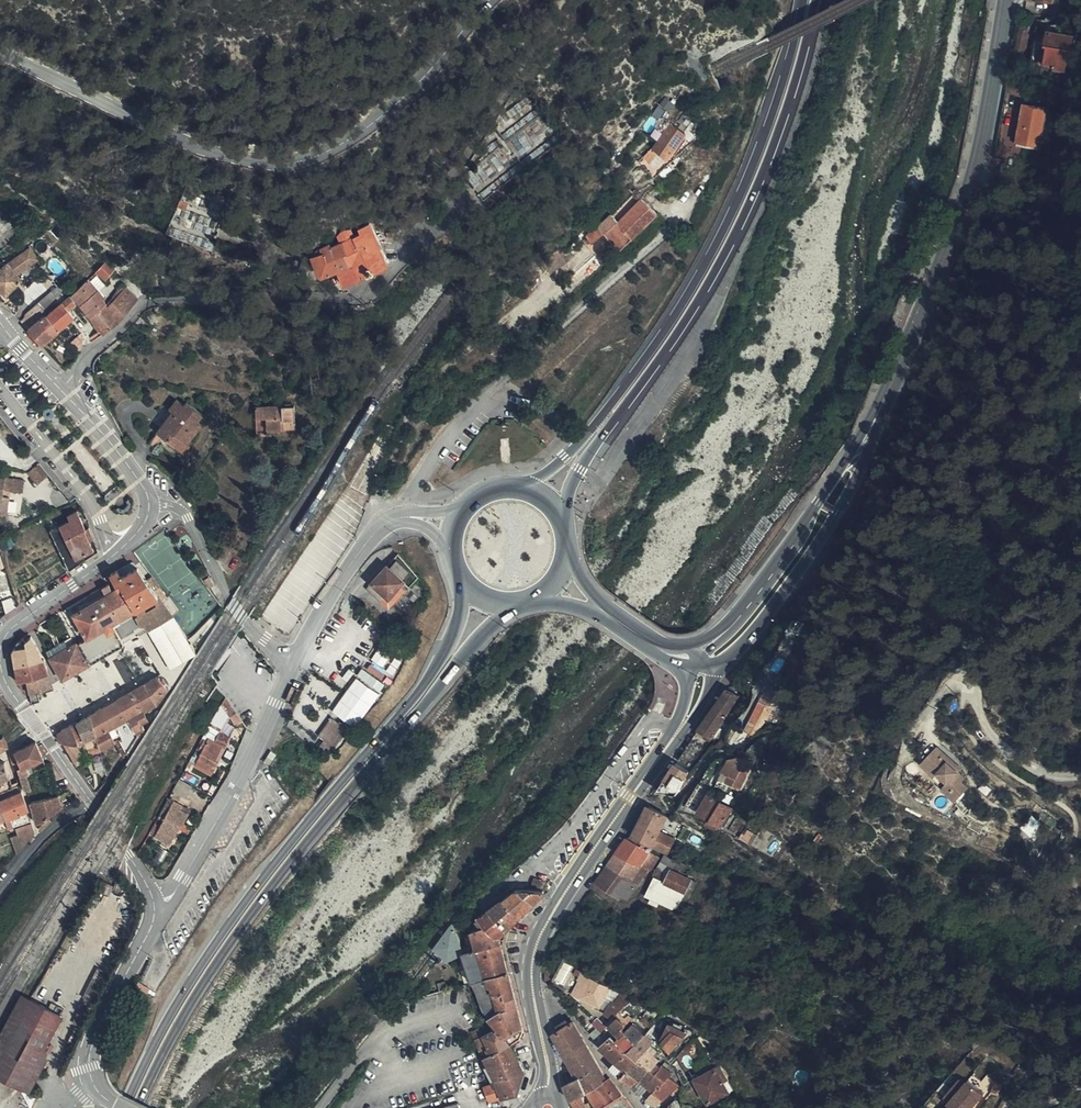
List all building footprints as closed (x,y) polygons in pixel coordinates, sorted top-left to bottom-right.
[(1024,46),(1032,48),(1038,19),(1030,17),(1024,46)] [(1073,65),(1080,34),(1080,30),(1058,24),(1050,54),(1061,57),(1060,62),(1073,65)] [(521,47),(526,40),(519,35),(514,42),(521,47)] [(1041,134),(1048,102),(1051,88),(1032,84),(1020,139),(1040,143),(1041,134)] [(679,133),(667,126),(664,124),(656,137),(649,148),(665,158),(667,153),(678,137),(679,133)] [(681,139),(678,137),(667,153),(671,155),(681,139)] [(665,158),(649,148),(648,151),(657,157),(663,161),(665,158)] [(657,157),(648,151),(639,160),(646,165),(650,161),(652,163),(657,157)] [(481,191),(501,169),(488,157),(468,179),(481,191)] [(663,176),(657,171),(650,179),(656,184),(663,176)] [(182,189),(170,234),(213,245),(222,209),(206,205),(209,195),(182,189)] [(598,247),(606,256),(651,215),(635,201),(612,223),(604,215),(597,222),(579,240),(585,247),(596,236),(602,243),(598,247)] [(578,224),(572,228),(577,233),(582,229),(578,224)] [(357,230),(358,233),(362,232),(366,244),(362,246),(366,255),(363,256),(370,272),(385,266),(375,243),(373,237),(368,226),(357,230)] [(23,234),(17,229),(9,238),(14,244),(23,234)] [(329,245),(320,248),(323,257),(329,255),(335,269),(341,284),(370,272),(363,256),(366,255),(362,246),(366,244),(362,232),(358,233),(352,236),(350,231),(348,231),(345,231),(343,231),(342,232),(340,233),(339,235),(338,236),(338,239),(339,243),(330,247),(329,245)] [(18,247),(30,239),(23,234),(14,244),(18,247)] [(315,255),(310,257),(315,268),(318,276),(335,269),(329,255),(323,257),(320,248),(314,250),(315,255)] [(4,300),(7,297),(4,294),(18,281),(13,276),(34,261),(26,250),(0,268),(0,297),(4,300)] [(552,253),(537,266),(547,276),(561,263),(552,253)] [(315,268),(310,257),(304,259),(308,271),(315,268)] [(105,279),(110,273),(113,268),(104,261),(97,269),(91,275),(93,277),(95,275),(104,284),(108,281),(105,279)] [(108,281),(110,282),(114,276),(110,273),(105,279),(108,281)] [(86,311),(91,316),(107,303),(88,282),(86,279),(71,293),(82,306),(86,311)] [(45,314),(65,296),(57,287),(38,305),(45,314)] [(122,297),(129,290),(126,287),(120,295),(122,297)] [(131,306),(138,298),(129,290),(122,297),(131,306)] [(79,308),(82,306),(71,293),(68,295),(75,303),(79,308)] [(58,330),(75,316),(69,309),(75,303),(68,295),(47,316),(45,314),(44,316),(58,330)] [(120,319),(131,306),(122,297),(120,295),(110,307),(107,303),(91,316),(98,327),(98,329),(98,331),(90,336),(90,343),(109,328),(120,319)] [(44,316),(45,314),(38,305),(27,314),(30,318),(35,323),(44,316)] [(29,329),(43,343),(58,330),(44,316),(35,323),(29,329)] [(81,348),(83,341),(84,341),(81,335),(75,343),(81,348)] [(154,431),(159,435),(173,445),(179,437),(184,441),(199,422),(195,419),(200,412),(184,400),(182,403),(174,398),(167,408),(170,409),(154,431)] [(266,427),(293,426),(292,401),(253,404),(254,416),(265,415),(266,427)] [(254,416),(255,434),(266,433),(266,427),(265,415),(254,416)] [(149,438),(154,442),(159,435),(154,431),(149,438)] [(179,437),(173,445),(181,451),(187,444),(184,441),(179,437)] [(40,464),(29,471),(36,482),(47,475),(40,464)] [(6,513),(8,494),(2,494),(2,488),(9,489),(21,490),(23,478),(0,476),(0,513),(6,513)] [(48,529),(67,570),(96,551),(92,538),(88,540),(82,529),(84,528),(76,509),(66,514),(69,519),(48,529)] [(88,540),(92,538),(88,525),(84,528),(82,529),(88,540)] [(387,595),(394,588),(401,580),(407,585),(420,571),(398,550),(376,575),(371,581),(387,596),(387,595)] [(118,577),(136,566),(131,561),(110,573),(117,587),(113,589),(104,594),(100,587),(89,593),(94,600),(92,602),(88,594),(68,606),(72,613),(86,637),(136,608),(137,608),(118,577)] [(146,578),(137,566),(136,566),(118,577),(137,608),(158,596),(157,594),(154,589),(147,580),(146,578)] [(152,576),(147,580),(154,589),(159,586),(152,576)] [(214,585),(210,576),(205,579),(210,587),(214,585)] [(113,589),(109,582),(100,587),(104,594),(113,589)] [(158,596),(172,615),(177,611),(163,591),(157,594),(158,596)] [(393,601),(387,595),(387,596),(383,600),(389,606),(393,601)] [(148,630),(172,616),(172,615),(158,596),(137,608),(136,608),(139,615),(144,624),(148,630)] [(77,642),(86,637),(72,613),(63,618),(72,635),(76,641),(77,642)] [(142,626),(144,624),(139,615),(136,617),(142,626)] [(116,646),(107,632),(89,642),(98,656),(116,646)] [(38,649),(33,639),(26,633),(14,643),(11,651),(16,681),(25,678),(35,675),(46,672),(41,657),(24,662),(23,659),(40,655),(38,649)] [(74,643),(76,641),(72,635),(68,638),(71,644),(74,643)] [(61,679),(86,665),(74,643),(71,644),(68,638),(45,650),(50,660),(61,679)] [(52,690),(46,672),(35,675),(40,693),(42,692),(52,690)] [(35,675),(25,678),(30,703),(38,701),(36,694),(37,694),(40,693),(35,675)] [(139,723),(147,719),(142,712),(156,704),(159,699),(167,688),(158,676),(120,698),(89,715),(98,747),(99,749),(114,741),(118,738),(125,754),(130,758),(144,737),(141,735),(140,732),(143,730),(139,723)] [(685,750),(698,759),(744,689),(732,680),(685,750)] [(771,705),(768,712),(769,712),(775,702),(771,699),(780,686),(773,681),(746,721),(756,728),(762,717),(756,714),(763,701),(771,705)] [(173,691),(167,688),(159,699),(165,703),(173,691)] [(225,700),(221,707),(219,711),(215,719),(222,722),(224,718),(227,716),(228,718),(235,714),(225,700)] [(766,711),(768,712),(771,705),(763,701),(756,714),(762,717),(766,711)] [(240,721),(235,714),(228,718),(234,726),(240,721)] [(98,747),(89,715),(76,722),(84,742),(85,746),(86,749),(98,747)] [(333,715),(318,733),(334,746),(349,729),(333,715)] [(222,722),(215,719),(211,726),(215,728),(219,730),(222,722)] [(84,742),(76,722),(71,725),(78,745),(84,742)] [(15,723),(2,737),(6,745),(21,730),(15,723)] [(57,733),(62,742),(78,745),(71,725),(57,733)] [(213,733),(208,742),(215,746),(219,736),(213,733)] [(199,760),(195,757),(191,764),(214,775),(219,764),(215,763),(218,757),(222,750),(224,751),(229,740),(219,736),(215,746),(208,742),(207,745),(204,743),(199,751),(203,753),(199,760)] [(122,759),(125,754),(118,738),(114,741),(122,759)] [(932,751),(970,786),(975,782),(967,773),(970,770),(956,757),(959,755),(944,739),(932,751)] [(45,765),(44,765),(33,741),(13,751),(20,767),(16,769),(21,783),(22,787),(24,789),(26,790),(30,790),(25,775),(45,765)] [(78,745),(62,742),(75,765),(85,759),(78,745)] [(716,779),(726,783),(729,775),(742,781),(756,754),(743,750),(730,751),(716,779)] [(20,767),(13,751),(9,752),(8,754),(8,755),(7,755),(8,757),(12,770),(16,769),(20,767)] [(964,793),(970,786),(932,751),(929,755),(944,769),(941,771),(964,793)] [(215,763),(219,764),(222,766),(224,761),(218,757),(215,763)] [(271,760),(265,758),(263,763),(268,766),(271,760)] [(12,787),(10,783),(2,762),(0,762),(0,792),(12,787)] [(185,775),(193,780),(197,772),(197,771),(197,770),(196,769),(190,766),(185,775)] [(680,777),(684,780),(689,776),(684,772),(680,777)] [(96,794),(102,802),(111,787),(111,786),(106,782),(96,794)] [(731,805),(734,807),(736,806),(737,804),(737,803),(710,787),(700,805),(724,818),(731,805)] [(17,825),(23,823),(22,820),(24,819),(22,813),(22,812),(26,810),(27,810),(20,792),(9,797),(17,825)] [(57,808),(54,796),(29,802),(32,808),(35,823),(41,823),(57,808)] [(14,826),(17,825),(9,797),(0,800),(0,809),(7,828),(12,827),(14,826)] [(660,825),(668,811),(648,801),(634,827),(640,830),(639,835),(651,842),(653,838),(669,847),(677,835),(660,825)] [(170,802),(159,821),(164,824),(156,839),(171,847),(183,826),(184,827),(192,813),(170,802)] [(1030,815),(1023,829),(1036,836),(1043,822),(1030,815)] [(757,837),(758,835),(762,827),(743,817),(736,828),(740,830),(741,829),(757,837)] [(32,834),(30,824),(15,828),(14,829),(16,835),(9,838),(14,855),(20,847),(32,834)] [(654,843),(651,842),(639,835),(640,830),(634,827),(631,832),(628,830),(617,847),(643,859),(652,846),(654,843)] [(662,853),(652,846),(643,859),(650,864),(653,866),(662,853)] [(643,859),(617,847),(607,861),(632,875),(643,859)] [(674,853),(669,851),(659,868),(670,871),(674,864),(684,869),(687,865),(673,857),(674,854),(674,853)] [(689,862),(674,854),(673,857),(687,865),(689,862)] [(650,864),(643,859),(632,875),(639,879),(650,864)] [(632,875),(607,861),(596,877),(619,894),(621,891),(628,896),(639,879),(632,875)] [(674,864),(670,871),(673,872),(690,881),(694,875),(684,869),(674,864)] [(533,874),(544,879),(547,873),(536,868),(533,874)] [(668,876),(658,871),(649,886),(661,895),(676,890),(683,893),(687,887),(668,876)] [(673,872),(670,871),(668,876),(687,887),(690,881),(673,872)] [(516,881),(490,899),(509,921),(546,884),(528,879),(523,880),(516,881)] [(661,895),(649,886),(647,889),(669,902),(673,904),(661,895)] [(661,895),(673,904),(675,903),(678,903),(683,893),(676,890),(661,895)] [(484,917),(477,921),(481,928),(488,923),(495,934),(501,928),(509,921),(490,899),(479,907),(484,917)] [(456,931),(451,918),(433,941),(448,953),(456,950),(464,948),(456,931)] [(477,921),(469,925),(465,928),(469,946),(503,936),(501,928),(495,934),(488,923),(481,928),(477,921)] [(469,946),(464,948),(476,974),(511,966),(503,936),(469,946)] [(568,985),(573,963),(563,960),(558,982),(568,985)] [(511,966),(476,974),(490,1004),(504,1021),(487,1028),(480,1031),(486,1046),(495,1042),(496,1046),(514,1039),(520,1035),(526,1024),(511,966)] [(591,970),(584,966),(573,986),(579,989),(591,970)] [(634,995),(615,983),(613,984),(593,973),(594,971),(591,970),(579,989),(600,1001),(605,993),(617,1000),(610,1006),(615,1011),(619,1008),(627,1002),(634,995)] [(656,1010),(647,1002),(643,1007),(652,1015),(656,1010)] [(27,1004),(0,1055),(0,1082),(28,1097),(44,1066),(40,1064),(42,1061),(45,1055),(41,1052),(58,1020),(27,1004)] [(619,1008),(615,1011),(611,1015),(613,1017),(624,1029),(627,1026),(630,1023),(626,1019),(629,1015),(619,1008)] [(605,1012),(600,1017),(606,1022),(597,1030),(602,1033),(614,1023),(611,1019),(609,1017),(605,1012)] [(610,1071),(575,1015),(556,1027),(581,1073),(585,1072),(591,1085),(593,1083),(610,1071)] [(637,1015),(630,1023),(640,1035),(648,1026),(637,1015)] [(672,1016),(667,1031),(675,1041),(688,1025),(678,1018),(672,1016)] [(600,1017),(591,1025),(596,1031),(597,1030),(606,1022),(600,1017)] [(627,1026),(624,1029),(622,1032),(633,1043),(638,1037),(640,1035),(630,1023),(627,1026)] [(648,1026),(640,1035),(638,1037),(633,1043),(641,1051),(649,1041),(654,1036),(657,1033),(648,1026)] [(633,1043),(622,1032),(619,1034),(614,1030),(605,1038),(622,1055),(616,1061),(625,1070),(633,1061),(641,1051),(633,1043)] [(661,1043),(654,1036),(649,1041),(656,1048),(661,1043)] [(497,1073),(492,1075),(493,1079),(488,1080),(492,1094),(506,1091),(521,1087),(527,1065),(514,1039),(496,1046),(487,1050),(497,1073)] [(640,1066),(632,1076),(651,1092),(658,1083),(666,1091),(681,1076),(672,1068),(666,1074),(658,1066),(662,1061),(658,1057),(664,1049),(661,1046),(658,1050),(656,1048),(649,1041),(641,1051),(648,1057),(640,1066)] [(666,1057),(662,1061),(658,1066),(666,1074),(672,1068),(674,1066),(666,1057)] [(721,1059),(697,1071),(709,1095),(733,1083),(721,1059)] [(959,1107),(964,1107),(983,1078),(964,1067),(962,1069),(957,1065),(943,1087),(949,1090),(948,1092),(952,1095),(949,1102),(950,1102),(959,1107)] [(611,1072),(610,1071),(593,1083),(603,1101),(625,1085),(614,1070),(611,1072)] [(572,1072),(567,1074),(575,1093),(585,1088),(591,1085),(585,1072),(581,1073),(578,1074),(574,1076),(572,1072)] [(658,1083),(651,1092),(660,1099),(666,1091),(658,1083)] [(575,1093),(581,1107),(592,1107),(585,1088),(575,1093)] [(460,1095),(438,1102),(439,1107),(464,1107),(460,1095)] [(421,1103),(422,1107),(438,1102),(437,1098),(421,1103)] [(667,1107),(685,1107),(676,1099),(667,1107)] [(635,1100),(623,1107),(641,1107),(635,1100)]
